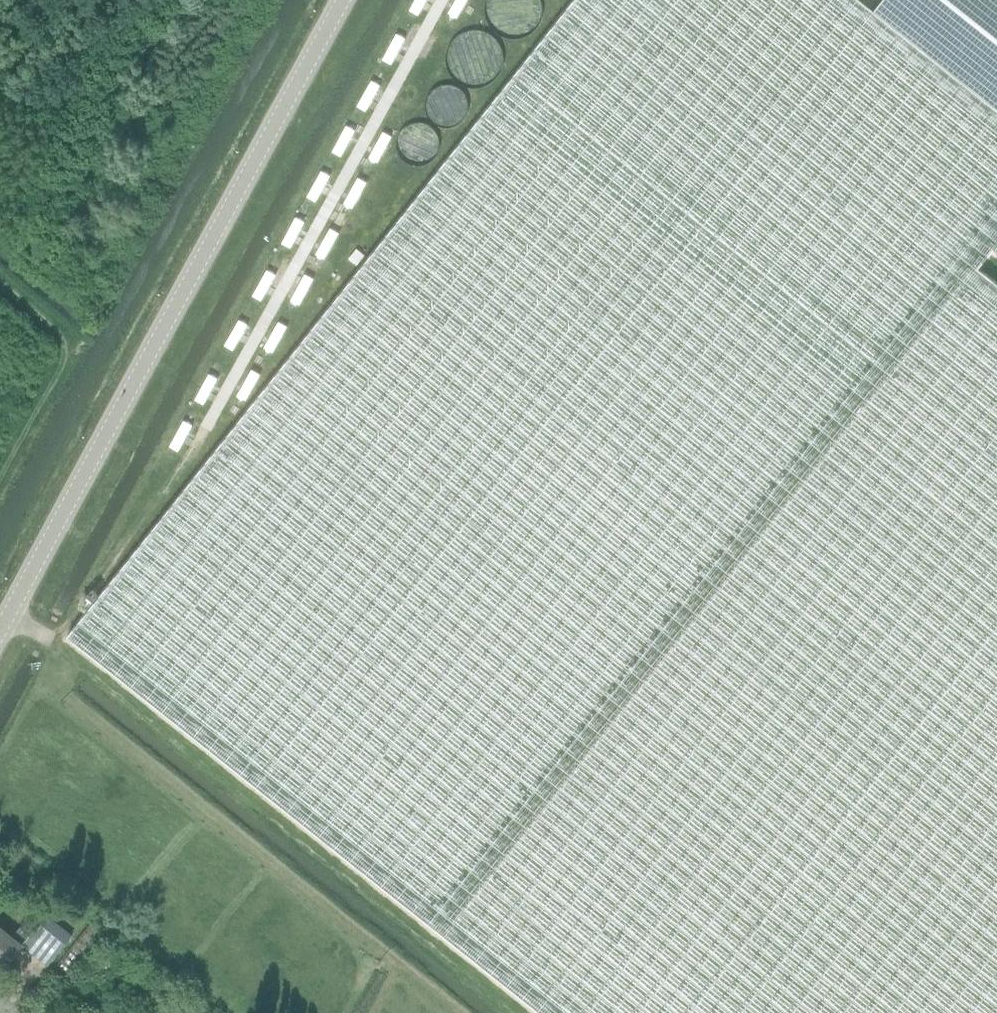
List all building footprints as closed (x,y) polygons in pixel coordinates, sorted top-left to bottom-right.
[(873,13),(857,0),(576,0),(67,639),(538,1012),(996,1012),(996,285),(977,269),(991,254),(993,251),(993,252),(996,255),(996,0),(883,0),(873,13)] [(466,46),(467,47),(456,57),(464,66),(461,69),(475,84),(500,59),(477,35),(466,46)] [(29,936),(21,929),(13,939),(0,928),(0,967),(4,970),(23,946),(24,948),(47,967),(72,937),(48,918),(36,933),(34,931),(29,936)]
